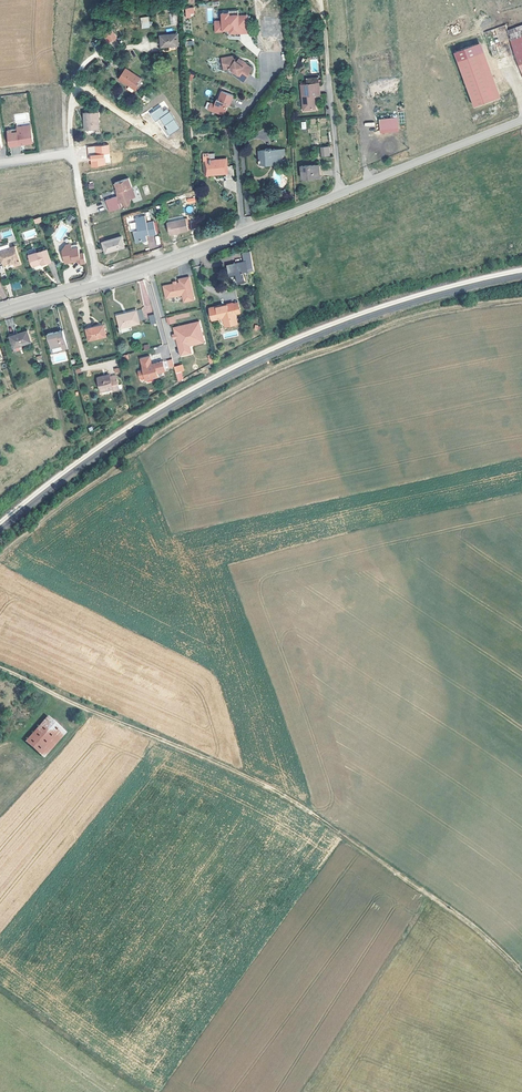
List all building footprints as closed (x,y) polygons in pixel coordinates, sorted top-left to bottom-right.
[(194,7),(185,8),(186,18),(195,17),(194,7)] [(216,22),(216,33),(224,32),(224,31),(231,30),(231,32),(231,33),(240,33),(240,34),(249,34),(248,16),(239,17),(239,15),(230,16),(230,13),(223,14),(223,21),(216,22)] [(140,18),(142,29),(150,28),(148,17),(140,18)] [(262,28),(263,41),(276,40),(276,42),(282,42),(281,39),(280,21),(275,21),(275,19),(264,20),(265,28),(262,28)] [(512,41),(521,38),(521,27),(509,31),(512,41)] [(102,34),(108,44),(117,39),(112,29),(102,34)] [(167,46),(178,46),(178,34),(161,35),(162,48),(167,48),(167,46)] [(512,41),(521,68),(521,38),(512,41)] [(482,44),(456,54),(476,108),(502,99),(482,44)] [(217,61),(221,72),(226,71),(235,76),(234,78),(242,82),(247,73),(246,73),(249,68),(242,64),(243,64),(238,61),(237,62),(234,61),(233,63),(231,62),(230,57),(217,61)] [(141,79),(125,69),(119,78),(135,89),(141,79)] [(319,77),(307,78),(308,85),(301,85),(303,104),(306,103),(306,110),(315,109),(314,96),(320,95),(319,77)] [(214,106),(212,112),(222,116),(224,115),(227,108),(225,108),(227,104),(229,105),(233,97),(221,92),(218,101),(216,100),(214,106)] [(169,135),(180,128),(163,102),(152,109),(153,111),(150,114),(155,122),(159,120),(169,135)] [(88,121),(88,128),(100,127),(99,112),(85,113),(85,121),(88,121)] [(399,119),(383,120),(384,131),(400,129),(399,119)] [(30,138),(28,126),(14,129),(14,127),(4,129),(7,144),(17,142),(17,140),(21,139),(22,141),(29,140),(30,138)] [(88,146),(89,167),(110,165),(109,145),(88,146)] [(330,156),(330,147),(320,147),(321,157),(330,156)] [(273,164),(281,163),(280,150),(271,151),(271,149),(264,149),(264,152),(259,152),(260,161),(259,161),(259,163),(261,163),(261,166),(273,165),(273,164)] [(226,171),(226,174),(226,179),(234,178),(233,166),(226,167),(226,160),(210,161),(208,161),(205,162),(206,175),(222,174),(222,172),(226,171)] [(320,165),(302,166),(303,178),(321,176),(320,165)] [(129,178),(116,183),(118,190),(120,189),(121,194),(118,195),(118,196),(106,200),(110,212),(123,208),(120,203),(122,202),(123,204),(125,206),(128,206),(130,205),(131,203),(131,200),(131,199),(136,197),(129,178)] [(70,225),(75,218),(70,214),(65,221),(70,225)] [(135,232),(137,242),(148,239),(147,235),(147,233),(150,232),(150,234),(151,236),(158,234),(155,221),(148,223),(146,216),(136,218),(139,231),(135,232)] [(170,233),(188,230),(186,219),(168,222),(170,233)] [(122,236),(104,241),(106,252),(125,247),(122,236)] [(81,251),(79,252),(75,253),(72,244),(65,246),(64,245),(60,246),(59,249),(60,253),(59,253),(58,254),(59,258),(60,258),(61,258),(63,266),(64,267),(67,266),(68,263),(70,264),(72,260),(78,263),(83,261),(81,251)] [(4,263),(9,261),(10,263),(14,262),(16,266),(22,263),(15,246),(0,251),(4,263)] [(41,262),(42,265),(51,262),(47,250),(29,256),(32,266),(33,267),(37,266),(39,262),(41,262)] [(245,262),(241,264),(241,266),(237,267),(236,265),(228,266),(230,277),(237,276),(239,284),(246,283),(244,274),(249,273),(249,272),(254,271),(251,252),(243,254),(245,262)] [(177,283),(174,284),(164,286),(166,298),(183,295),(184,302),(194,300),(190,277),(179,279),(180,283),(177,283)] [(139,281),(144,307),(142,307),(143,314),(152,312),(145,279),(139,281)] [(12,290),(21,288),(20,280),(10,282),(12,290)] [(210,310),(213,320),(224,317),(226,326),(237,323),(232,304),(210,310)] [(136,316),(135,310),(117,315),(120,327),(138,323),(138,321),(141,320),(140,315),(136,316)] [(167,325),(176,323),(175,320),(190,316),(189,312),(166,317),(167,325)] [(155,315),(149,317),(151,325),(157,324),(155,315)] [(189,341),(204,337),(200,321),(174,327),(176,334),(177,338),(181,356),(192,353),(190,346),(189,341)] [(101,325),(85,329),(88,340),(104,336),(101,325)] [(27,331),(10,337),(13,347),(30,342),(27,331)] [(62,351),(67,349),(62,331),(56,333),(56,331),(47,334),(51,348),(52,348),(53,352),(61,349),(62,351)] [(189,341),(190,346),(205,342),(204,337),(189,341)] [(50,353),(51,363),(67,361),(66,351),(50,353)] [(143,370),(138,371),(140,378),(145,377),(146,380),(158,377),(158,373),(166,371),(163,361),(157,363),(156,364),(152,365),(152,364),(150,356),(141,359),(143,370)] [(115,377),(109,379),(108,375),(97,378),(100,391),(112,388),(113,391),(119,389),(115,377)] [(48,715),(25,741),(45,757),(67,731),(48,715)]
